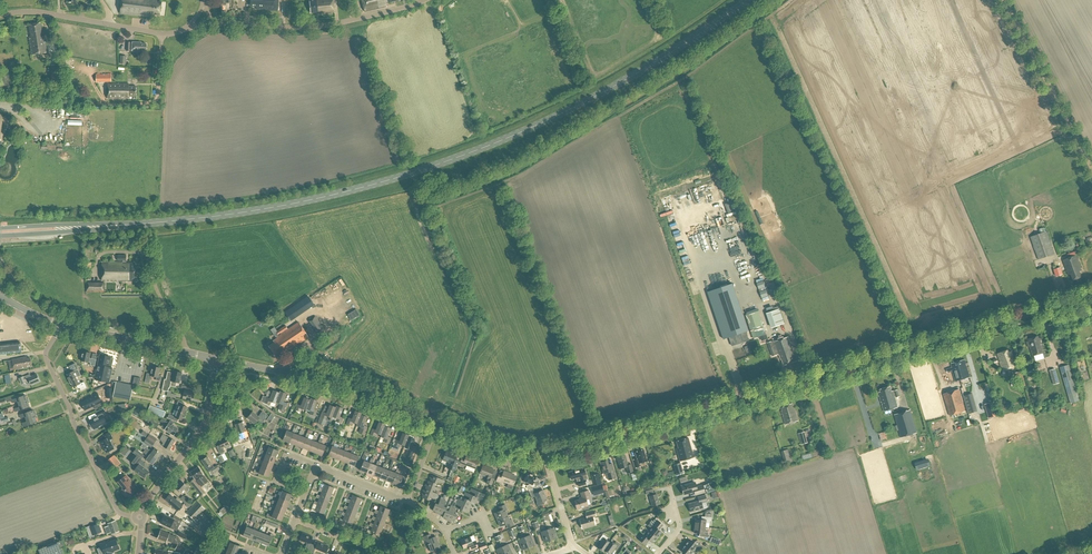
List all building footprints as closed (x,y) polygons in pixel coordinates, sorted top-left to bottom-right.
[(121,13),(155,17),(155,15),(161,15),(162,3),(157,2),(157,1),(151,0),(123,0),(121,13)] [(280,0),(252,0),(252,6),(258,7),(257,10),(279,11),(280,0)] [(334,0),(314,0),(314,1),(310,1),(311,13),(319,12),(319,14),(336,12),(334,0)] [(384,6),(382,0),(363,0),(365,11),(384,6)] [(42,37),(40,23),(28,25),(31,39),(29,39),(32,55),(47,53),(44,36),(42,37)] [(146,50),(146,44),(141,44),(141,42),(132,42),(132,43),(130,42),(127,42),(126,51),(130,51),(130,50),(132,50),(132,51),(141,51),(141,50),(146,50)] [(50,65),(51,75),(59,74),(58,65),(50,65)] [(108,75),(106,75),(106,73),(97,73),(96,81),(111,82),(111,74),(108,73),(108,75)] [(129,83),(108,83),(107,98),(128,99),(128,95),(136,96),(137,86),(129,86),(129,83)] [(728,213),(734,211),(731,202),(725,204),(728,213)] [(1030,237),(1038,259),(1054,253),(1046,231),(1030,237)] [(126,255),(118,255),(118,262),(102,261),(102,280),(133,281),(133,279),(136,279),(137,265),(133,265),(133,263),(126,263),(126,261),(126,260),(126,255)] [(1082,271),(1077,255),(1064,260),(1069,275),(1071,275),(1073,280),(1081,278),(1079,272),(1082,271)] [(682,258),(687,277),(694,276),(688,256),(682,258)] [(104,292),(104,283),(86,283),(86,292),(104,292)] [(710,291),(709,291),(725,339),(726,338),(727,338),(729,337),(732,346),(749,340),(746,331),(730,284),(710,291)] [(308,295),(284,311),(290,320),(314,304),(308,295)] [(780,309),(766,313),(771,328),(785,323),(780,309)] [(758,311),(746,315),(754,339),(760,336),(766,334),(763,326),(759,313),(758,311)] [(315,316),(309,320),(318,334),(324,329),(315,316)] [(308,337),(298,322),(276,337),(277,339),(273,342),(274,343),(269,347),(275,356),(285,350),(287,352),(308,337)] [(276,332),(278,335),(288,329),(285,325),(276,332)] [(782,359),(784,365),(797,361),(789,336),(769,343),(773,356),(779,354),(779,355),(780,354),(781,359),(782,359)] [(1028,347),(1029,347),(1032,356),(1044,353),(1040,338),(1038,338),(1038,336),(1029,339),(1029,341),(1026,342),(1028,347)] [(21,353),(20,342),(0,343),(0,354),(21,353)] [(1008,352),(1008,350),(997,353),(1000,361),(999,361),(1003,371),(1016,367),(1012,356),(1013,355),(1011,351),(1008,352)] [(93,353),(92,359),(89,358),(90,353),(83,351),(81,361),(91,363),(90,365),(95,366),(97,354),(93,353)] [(110,357),(100,355),(95,379),(109,382),(112,368),(111,368),(113,358),(110,358),(110,357)] [(10,370),(14,370),(31,367),(29,358),(26,359),(26,357),(8,360),(10,370)] [(969,377),(965,359),(951,363),(952,368),(946,369),(947,372),(952,371),(955,381),(969,377)] [(67,374),(70,381),(78,377),(74,371),(78,369),(75,363),(69,366),(70,369),(69,369),(71,372),(67,374)] [(1070,403),(1079,400),(1069,365),(1060,368),(1070,403)] [(160,368),(152,366),(151,374),(147,373),(145,382),(149,383),(151,376),(157,377),(156,380),(160,381),(162,376),(159,375),(160,368)] [(1053,384),(1059,383),(1055,369),(1049,370),(1053,384)] [(173,370),(173,373),(168,371),(166,379),(164,379),(162,390),(168,391),(169,388),(170,386),(175,387),(176,382),(179,383),(182,372),(173,370)] [(1020,387),(1026,385),(1022,371),(1016,373),(1020,387)] [(25,382),(29,380),(30,385),(40,381),(37,374),(31,376),(30,374),(27,376),(24,377),(23,376),(19,378),(21,384),(26,382),(25,382)] [(78,377),(70,381),(73,387),(77,385),(79,388),(81,391),(87,388),(84,382),(81,383),(78,377)] [(116,381),(113,397),(130,400),(133,385),(116,381)] [(192,388),(182,385),(181,389),(185,390),(183,396),(193,398),(195,391),(191,390),(192,388)] [(879,396),(880,396),(884,411),(898,407),(893,391),(892,391),(890,386),(880,389),(880,392),(877,392),(879,396)] [(965,411),(963,402),(959,389),(943,394),(949,415),(965,411)] [(276,404),(276,402),(280,393),(273,390),(270,398),(267,397),(265,403),(270,405),(272,402),(276,404)] [(276,402),(280,403),(278,409),(284,411),(287,403),(283,402),(287,393),(280,391),(280,393),(276,402)] [(92,395),(92,396),(85,400),(86,400),(81,403),(85,410),(94,406),(95,409),(102,406),(103,405),(97,392),(92,395)] [(972,394),(963,396),(968,414),(977,412),(972,394)] [(18,401),(19,404),(29,400),(28,398),(27,398),(26,395),(11,400),(12,403),(18,401)] [(306,411),(307,409),(310,400),(304,397),(301,405),(298,404),(295,410),(301,412),(302,409),(306,411)] [(310,400),(307,409),(311,411),(310,414),(315,416),(317,410),(314,409),(317,401),(311,398),(310,400)] [(29,400),(19,404),(20,407),(15,408),(16,412),(30,407),(28,403),(30,403),(29,400)] [(180,405),(177,411),(185,414),(188,407),(183,405),(184,403),(178,400),(177,404),(180,405)] [(988,419),(998,416),(994,401),(984,404),(988,419)] [(798,421),(793,403),(784,406),(784,407),(782,408),(782,411),(786,424),(798,421)] [(166,411),(150,405),(147,412),(163,418),(166,411)] [(326,413),(323,412),(322,411),(317,423),(324,425),(326,420),(331,422),(332,419),(336,407),(330,405),(326,413)] [(332,419),(336,421),(335,421),(343,424),(345,418),(340,416),(343,408),(337,406),(336,407),(332,419)] [(93,427),(94,430),(100,427),(99,426),(102,425),(107,423),(103,415),(106,414),(103,409),(96,412),(98,416),(90,420),(91,423),(89,423),(92,428),(93,427)] [(917,433),(910,409),(894,414),(901,437),(917,433)] [(25,416),(26,419),(36,415),(36,413),(35,413),(33,410),(19,415),(21,418),(25,416)] [(185,414),(177,411),(175,417),(169,414),(168,418),(177,421),(178,419),(182,420),(185,414)] [(268,416),(262,411),(258,417),(252,412),(248,416),(246,418),(250,421),(250,420),(255,424),(258,420),(262,424),(268,416)] [(349,418),(346,423),(352,426),(353,422),(357,424),(358,424),(361,414),(362,413),(355,411),(352,419),(349,418)] [(357,424),(357,426),(361,427),(360,430),(359,433),(364,435),(365,433),(367,427),(364,425),(367,417),(361,414),(358,424),(357,424)] [(36,415),(26,419),(27,421),(22,423),(24,426),(37,421),(36,418),(37,417),(36,415)] [(150,419),(148,423),(151,425),(156,428),(159,424),(153,421),(150,419)] [(174,422),(170,421),(169,423),(165,421),(161,426),(165,429),(164,429),(173,435),(178,428),(173,425),(174,422)] [(245,431),(242,422),(235,424),(237,429),(234,430),(235,433),(238,432),(238,434),(240,433),(243,439),(247,438),(245,431)] [(372,429),(370,435),(376,437),(377,433),(381,435),(385,426),(386,424),(379,422),(376,430),(372,429)] [(283,440),(290,443),(293,433),(292,433),(288,431),(290,426),(288,425),(285,431),(286,431),(283,440)] [(381,435),(380,437),(385,438),(383,441),(389,444),(391,438),(388,436),(391,428),(385,426),(381,435)] [(290,443),(296,445),(300,436),(299,435),(295,434),(296,429),(294,428),(292,433),(293,433),(290,443)] [(296,445),(303,448),(306,438),(305,438),(301,436),(303,431),(301,431),(299,435),(300,436),(296,445)] [(110,440),(113,438),(110,432),(103,435),(105,439),(100,442),(102,446),(103,445),(106,453),(114,449),(110,440)] [(804,432),(797,434),(801,445),(808,443),(804,432)] [(303,448),(309,450),(313,441),(312,440),(308,439),(310,434),(307,433),(305,438),(306,438),(303,448)] [(395,441),(394,446),(399,448),(401,445),(405,446),(408,437),(409,437),(409,435),(403,433),(399,441),(396,440),(395,441)] [(147,438),(154,443),(157,439),(149,434),(147,438)] [(170,450),(175,441),(163,434),(159,439),(163,441),(162,444),(164,445),(163,446),(170,450)] [(316,437),(314,436),(312,440),(313,441),(309,450),(316,453),(319,443),(318,443),(314,441),(316,437)] [(405,446),(404,448),(408,449),(407,452),(406,455),(411,457),(413,454),(415,449),(412,447),(415,439),(409,437),(408,437),(405,446)] [(154,443),(147,438),(144,442),(151,447),(154,443)] [(220,445),(217,446),(220,454),(225,452),(222,447),(225,446),(226,449),(230,447),(229,444),(226,438),(219,442),(220,445)] [(323,439),(320,438),(318,443),(319,443),(316,453),(322,456),(326,446),(321,444),(323,439)] [(688,438),(687,438),(676,441),(678,448),(676,448),(680,461),(694,457),(688,438)] [(328,456),(335,458),(339,448),(338,448),(334,446),(335,442),(333,441),(331,446),(332,446),(328,456)] [(339,443),(338,448),(339,448),(335,458),(341,461),(345,451),(344,451),(340,449),(342,444),(339,443)] [(346,446),(344,451),(345,451),(341,461),(348,463),(352,454),(351,453),(347,452),(349,447),(346,446)] [(266,454),(276,457),(279,451),(269,447),(267,452),(262,450),(261,453),(266,455),(266,454)] [(145,450),(157,459),(161,453),(155,448),(152,452),(147,448),(145,450)] [(352,454),(348,463),(355,466),(359,456),(353,454),(355,449),(353,448),(351,453),(352,454)] [(637,459),(633,460),(635,468),(636,471),(641,470),(640,466),(639,464),(647,461),(643,449),(635,452),(637,459)] [(788,449),(781,451),(785,463),(792,461),(788,449)] [(153,465),(157,459),(145,450),(143,452),(149,456),(146,460),(153,465)] [(458,454),(447,450),(443,460),(450,462),(448,468),(455,471),(459,461),(456,459),(458,454)] [(136,455),(141,459),(144,455),(139,451),(136,455)] [(135,454),(130,460),(137,466),(134,470),(144,478),(149,471),(142,466),(145,462),(139,458),(135,454)] [(273,464),(276,457),(266,454),(266,455),(264,459),(260,457),(259,460),(263,461),(264,460),(273,464)] [(114,455),(109,460),(115,467),(120,462),(114,455)] [(477,469),(481,461),(472,457),(467,455),(465,458),(462,457),(459,465),(464,467),(465,464),(477,469)] [(627,465),(625,455),(617,457),(620,468),(625,467),(627,473),(633,471),(631,464),(627,465)] [(211,475),(214,473),(220,469),(217,465),(214,467),(207,456),(201,460),(211,475)] [(360,470),(367,473),(370,463),(369,463),(365,461),(367,457),(365,456),(363,461),(360,470)] [(371,458),(369,463),(370,463),(367,473),(373,476),(377,466),(376,465),(372,464),(374,459),(371,458)] [(256,466),(261,468),(261,467),(271,470),(273,464),(264,460),(263,461),(262,465),(257,464),(256,466)] [(603,473),(606,473),(608,480),(616,478),(612,463),(608,464),(607,460),(600,462),(603,473)] [(378,461),(376,465),(377,466),(373,476),(380,478),(384,468),(383,468),(379,466),(380,462),(378,461)] [(683,473),(680,462),(673,465),(676,475),(683,473)] [(380,478),(386,481),(390,471),(389,470),(385,469),(387,464),(384,463),(383,468),(384,468),(380,478)] [(386,481),(393,483),(400,465),(399,469),(397,468),(395,473),(392,471),(393,467),(391,466),(389,470),(390,471),(386,481)] [(400,465),(393,483),(400,486),(400,484),(404,485),(407,477),(403,476),(399,474),(403,466),(400,465)] [(486,483),(492,485),(495,475),(492,474),(494,470),(483,466),(480,473),(488,476),(486,483)] [(190,472),(195,479),(195,478),(201,486),(208,481),(203,475),(203,474),(198,467),(190,472)] [(261,467),(261,468),(259,472),(255,470),(254,473),(259,475),(259,474),(268,477),(271,470),(261,467)] [(571,479),(576,478),(578,481),(577,482),(578,486),(585,484),(584,478),(586,478),(584,468),(569,472),(571,479)] [(511,489),(516,477),(509,474),(509,473),(504,471),(503,475),(499,473),(496,482),(501,484),(502,481),(508,483),(507,488),(511,489)] [(526,485),(529,491),(536,488),(534,483),(535,481),(534,481),(536,476),(531,474),(527,473),(524,481),(530,484),(526,485)] [(600,482),(597,473),(591,475),(594,484),(600,482)] [(134,485),(126,475),(118,482),(122,486),(124,488),(123,488),(121,491),(126,496),(132,493),(134,491),(132,488),(134,485)] [(431,478),(430,481),(436,483),(437,484),(438,481),(444,483),(445,480),(431,475),(430,477),(431,478)] [(189,488),(182,481),(176,487),(181,492),(184,489),(186,491),(189,488)] [(426,486),(434,489),(439,491),(440,488),(435,486),(436,483),(430,481),(429,481),(427,484),(426,483),(425,486),(426,486)] [(683,494),(687,493),(694,491),(695,495),(704,492),(704,490),(702,485),(696,487),(695,482),(681,486),(683,494)] [(702,485),(704,490),(706,490),(706,492),(715,490),(713,482),(702,485)] [(197,484),(195,486),(194,487),(194,488),(199,494),(203,491),(201,489),(197,484)] [(322,491),(331,494),(334,488),(325,484),(323,490),(320,488),(319,491),(322,492),(322,491)] [(592,486),(591,487),(592,493),(598,491),(599,493),(603,492),(600,484),(597,485),(592,486)] [(424,489),(423,491),(437,497),(438,494),(433,492),(434,489),(426,486),(425,489),(424,489)] [(475,496),(479,499),(481,500),(483,496),(484,497),(485,494),(472,488),(470,491),(476,494),(475,496)] [(536,488),(529,491),(532,498),(535,497),(537,502),(536,503),(538,506),(544,504),(543,500),(546,499),(545,496),(545,495),(543,490),(538,492),(536,488)] [(654,494),(652,489),(645,491),(646,494),(649,493),(652,506),(659,504),(656,494),(654,494)] [(577,510),(583,508),(584,510),(589,509),(586,500),(590,498),(588,490),(580,493),(582,498),(575,500),(577,504),(575,505),(577,510)] [(280,497),(289,501),(292,495),(282,491),(280,496),(275,494),(274,497),(279,499),(280,497)] [(316,497),(319,499),(320,498),(329,501),(331,494),(322,491),(322,492),(320,496),(317,495),(316,497)] [(437,497),(423,491),(422,494),(423,494),(422,497),(429,500),(430,497),(436,500),(437,497)] [(470,497),(469,500),(472,502),(476,503),(477,500),(478,501),(479,499),(475,496),(466,492),(464,495),(470,497)] [(176,499),(170,494),(165,499),(174,507),(173,507),(177,511),(183,505),(177,499),(176,499)] [(350,502),(359,505),(362,499),(353,495),(351,500),(348,499),(347,502),(350,503),(350,502)] [(707,502),(705,495),(697,497),(698,501),(688,504),(691,512),(703,509),(701,503),(707,502)] [(180,499),(186,505),(189,502),(183,496),(180,499)] [(287,508),(289,501),(280,497),(279,499),(277,503),(273,501),(272,503),(277,505),(277,504),(287,508)] [(314,504),(317,505),(317,504),(326,508),(329,501),(320,498),(319,499),(318,502),(315,501),(314,504)] [(458,498),(457,501),(471,508),(472,505),(471,504),(472,502),(469,500),(466,498),(464,501),(458,498)] [(436,513),(438,514),(444,500),(443,500),(441,499),(438,505),(436,503),(433,510),(436,512),(436,513)] [(441,514),(444,515),(446,510),(447,508),(444,507),(446,501),(444,500),(438,514),(441,515),(441,514)] [(205,509),(198,501),(187,512),(198,523),(197,524),(202,529),(210,521),(206,516),(202,512),(205,509)] [(471,508),(457,501),(456,504),(462,506),(460,510),(467,513),(468,509),(470,510),(471,508)] [(344,508),(347,509),(348,508),(357,512),(359,505),(350,502),(350,503),(348,507),(345,506),(344,508)] [(269,510),(274,512),(274,511),(284,514),(287,508),(277,504),(277,505),(275,509),(270,507),(269,510)] [(317,504),(317,505),(315,509),(312,508),(311,510),(315,512),(315,511),(324,514),(326,508),(317,504)] [(495,513),(497,519),(508,515),(506,511),(507,510),(505,504),(499,507),(501,510),(495,513)] [(446,519),(448,521),(454,506),(451,505),(449,511),(446,510),(444,515),(443,517),(446,518),(446,519)] [(378,513),(387,516),(390,510),(381,506),(379,511),(376,510),(375,513),(378,514),(378,513)] [(454,506),(448,521),(451,522),(451,520),(454,521),(457,514),(454,513),(457,507),(454,506)] [(341,515),(345,516),(345,515),(354,519),(357,512),(348,508),(347,509),(346,514),(342,512),(341,515)] [(274,511),(274,512),(272,516),(268,514),(267,516),(272,518),(272,517),(282,521),(284,514),(274,511)] [(550,519),(549,514),(548,511),(542,513),(543,517),(540,518),(542,522),(550,519)] [(592,516),(595,516),(594,511),(586,514),(587,518),(580,520),(582,528),(594,525),(592,516)] [(385,523),(387,516),(378,513),(378,514),(376,518),(373,517),(372,519),(375,520),(376,519),(385,523)] [(165,515),(161,523),(177,531),(181,523),(175,520),(165,515)] [(345,515),(345,516),(343,520),(340,519),(339,521),(343,523),(343,522),(352,525),(354,519),(345,515)] [(508,515),(497,519),(500,526),(506,524),(508,527),(514,525),(512,519),(510,520),(508,515)] [(695,526),(705,527),(705,523),(709,523),(709,521),(711,521),(711,518),(703,517),(703,520),(696,519),(695,526)] [(621,525),(622,527),(631,521),(634,520),(633,518),(630,519),(621,525)] [(382,529),(385,523),(376,519),(375,520),(374,524),(371,523),(370,526),(373,527),(373,526),(382,529)] [(651,528),(649,531),(657,537),(661,532),(657,528),(659,526),(651,520),(647,525),(651,528)] [(111,533),(118,530),(115,521),(108,523),(109,525),(104,527),(107,533),(111,532),(111,533)] [(89,527),(92,534),(92,535),(102,531),(99,524),(89,527)] [(373,526),(373,527),(371,531),(368,530),(367,532),(371,534),(371,533),(380,536),(382,529),(373,526)] [(705,527),(695,526),(694,533),(701,534),(701,537),(709,538),(709,534),(708,534),(708,532),(704,531),(705,527)] [(247,538),(247,537),(250,538),(253,529),(246,527),(243,536),(247,538)] [(553,528),(547,530),(550,540),(557,538),(553,528)] [(253,540),(254,539),(256,540),(259,532),(253,529),(250,538),(249,538),(253,540)] [(179,530),(177,535),(184,539),(187,535),(179,530)] [(550,540),(547,530),(541,531),(544,542),(550,540)] [(168,540),(170,541),(174,543),(176,537),(170,534),(165,532),(164,533),(161,531),(158,538),(167,542),(168,540)] [(657,537),(649,531),(646,534),(644,532),(638,539),(645,545),(649,540),(652,543),(657,537)] [(220,541),(222,541),(223,542),(225,537),(229,539),(231,534),(224,532),(220,541)] [(260,542),(262,543),(263,543),(266,534),(259,532),(256,540),(256,541),(260,543),(260,542)] [(302,533),(299,540),(306,543),(309,544),(309,546),(307,550),(310,551),(313,544),(310,543),(313,537),(302,533)] [(263,543),(262,543),(262,544),(266,545),(266,544),(269,545),(272,537),(266,534),(263,543)] [(431,538),(430,534),(423,537),(425,541),(426,540),(431,552),(440,548),(438,544),(439,543),(436,536),(431,538)] [(603,552),(604,550),(610,542),(606,540),(608,538),(603,534),(599,540),(602,542),(597,548),(603,552)] [(530,535),(524,537),(528,547),(534,545),(530,535)] [(460,540),(464,548),(469,546),(470,550),(478,547),(476,541),(472,542),(470,537),(465,539),(465,538),(460,540)] [(528,547),(524,537),(518,539),(522,550),(528,547)] [(102,543),(99,544),(100,547),(102,547),(104,553),(102,553),(103,553),(111,553),(110,551),(112,550),(113,550),(118,548),(115,539),(108,542),(107,541),(102,543)] [(689,539),(685,545),(693,551),(697,546),(699,547),(701,545),(696,540),(694,543),(689,539)] [(62,548),(65,547),(62,540),(59,541),(54,543),(38,549),(40,553),(65,553),(62,548)] [(313,544),(310,551),(313,553),(315,549),(325,553),(328,546),(322,543),(318,541),(318,543),(316,546),(313,544)] [(604,550),(609,553),(610,553),(614,548),(617,550),(621,545),(616,541),(614,543),(610,541),(610,542),(604,550)] [(485,542),(483,543),(478,545),(480,550),(488,548),(485,542)] [(230,543),(228,549),(236,552),(236,553),(237,553),(239,549),(238,549),(239,546),(230,543)] [(183,553),(186,553),(187,552),(185,551),(186,549),(178,544),(175,549),(183,553)] [(502,547),(505,553),(512,553),(508,544),(502,547)] [(685,545),(680,550),(685,553),(690,553),(693,551),(685,545)]
